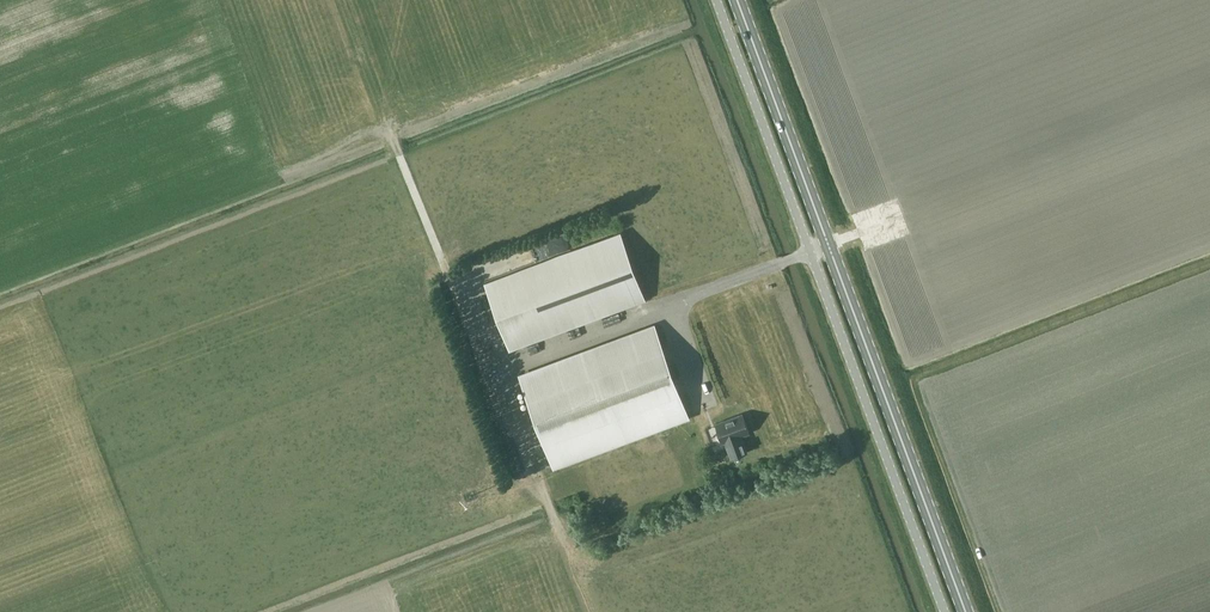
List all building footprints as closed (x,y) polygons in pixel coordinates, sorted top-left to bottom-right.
[(511,349),(645,299),(620,232),(486,282),(511,349)] [(554,465),(688,415),(655,326),(521,376),(554,465)] [(748,452),(742,436),(750,433),(742,414),(716,423),(723,443),(725,442),(731,458),(748,452)]
